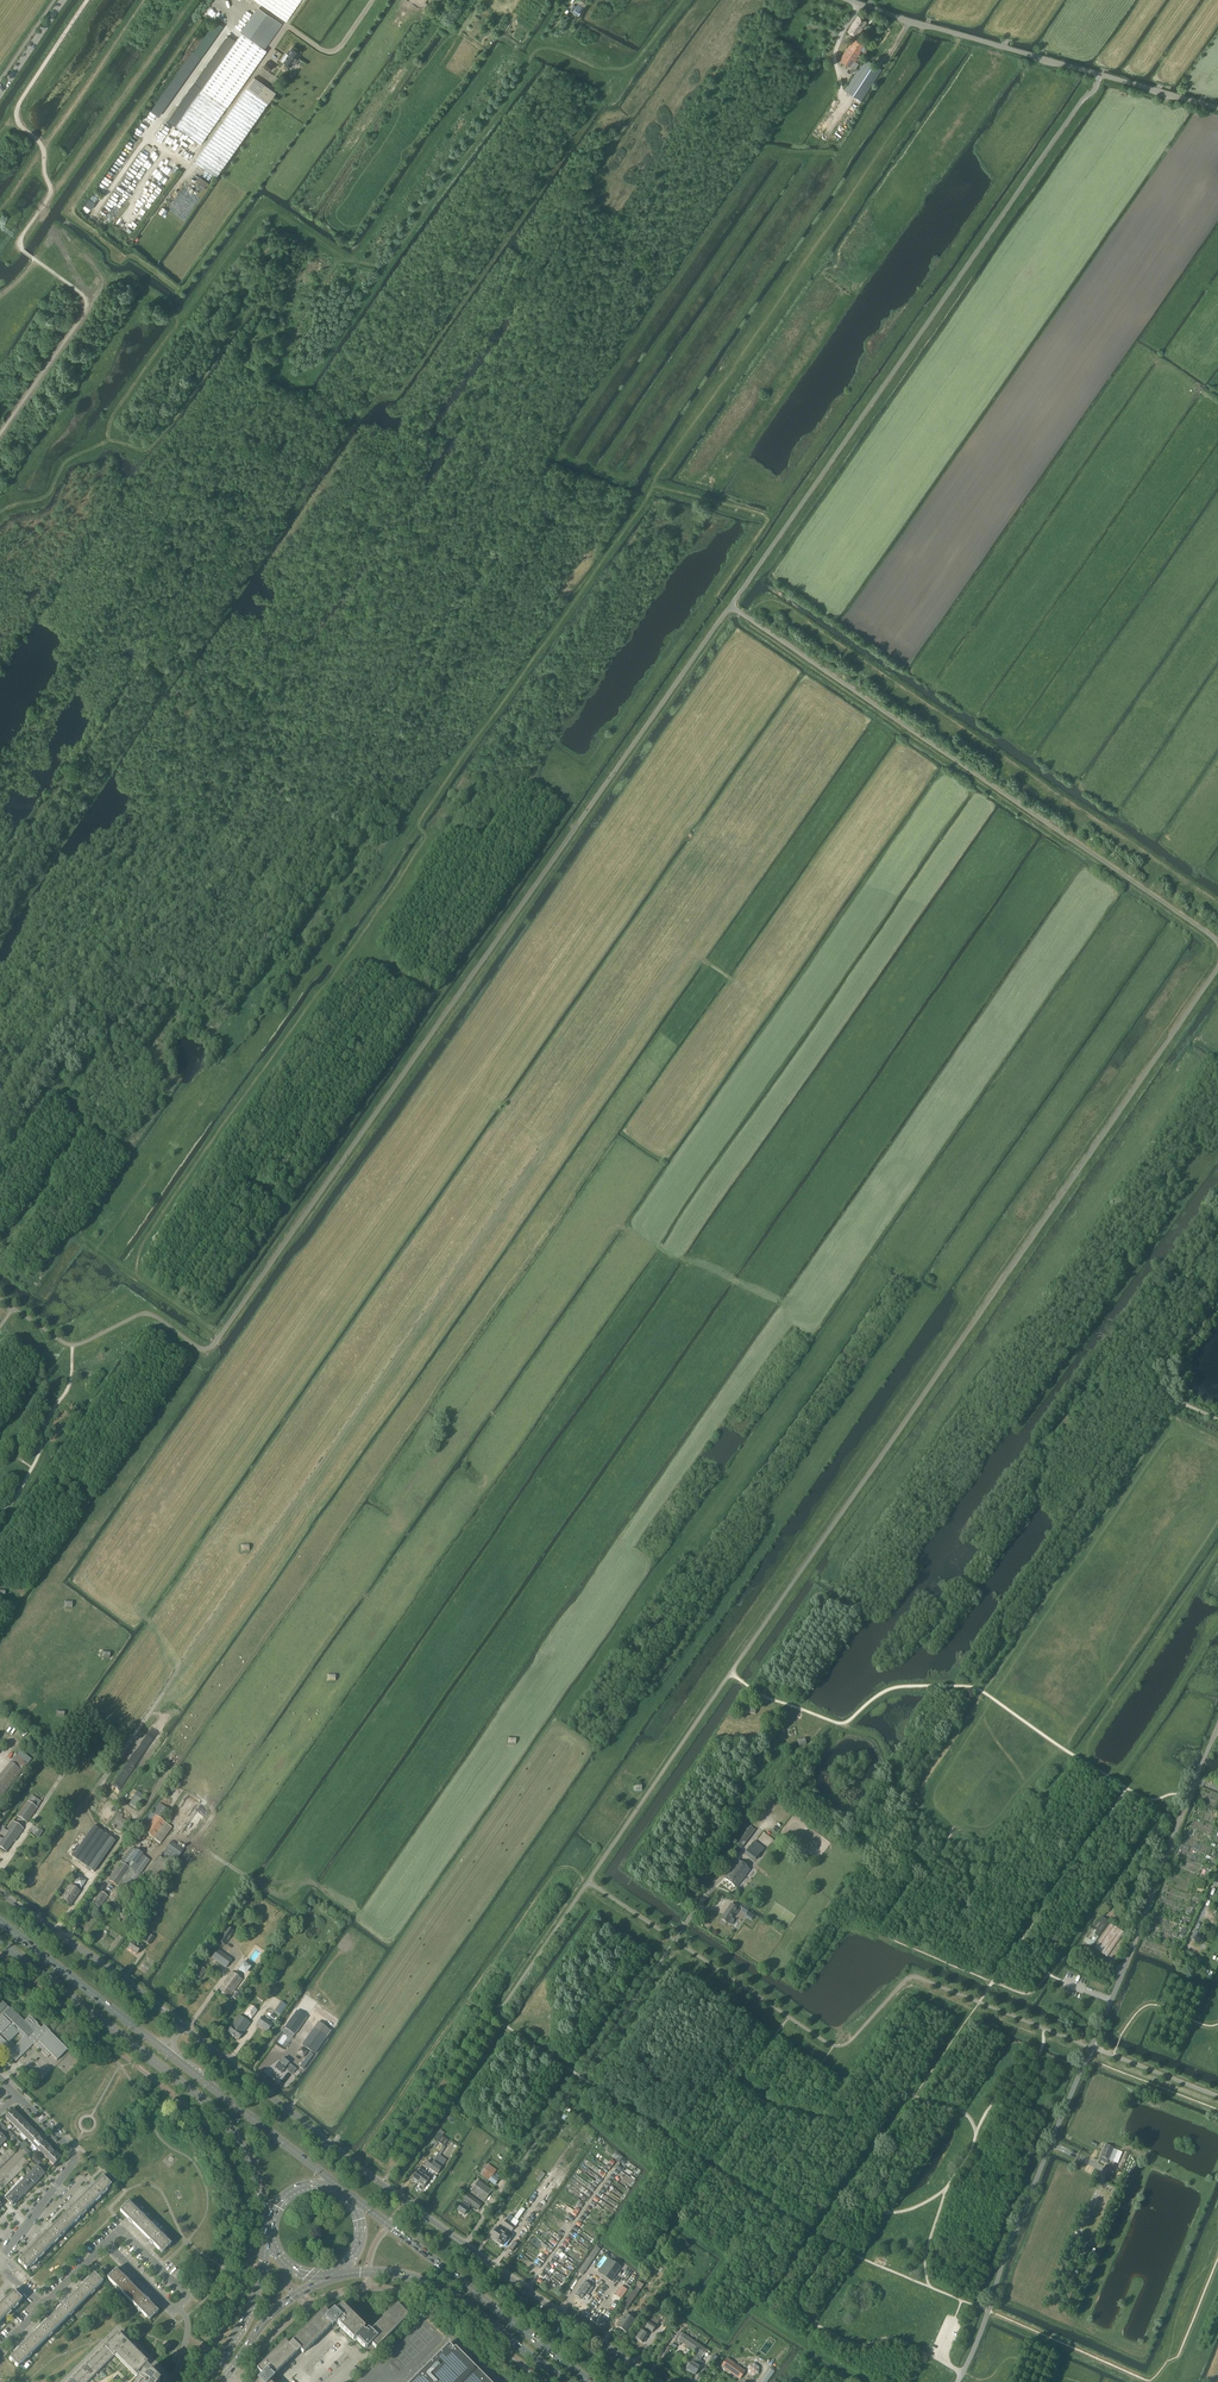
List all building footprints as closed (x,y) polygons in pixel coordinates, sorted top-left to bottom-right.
[(202,88),(175,126),(200,143),(265,49),(263,47),(271,37),(260,29),(266,20),(269,16),(280,23),(283,18),(287,21),(301,0),(256,0),(262,4),(259,10),(245,29),(243,33),(242,33),(203,90),(202,88)] [(576,6),(575,5),(571,11),(579,16),(585,7),(578,3),(576,6)] [(857,37),(867,22),(858,16),(849,32),(857,37)] [(223,26),(216,21),(194,52),(201,57),(223,26)] [(857,56),(864,61),(845,90),(861,100),(881,69),(865,59),(857,53),(859,50),(863,45),(855,39),(851,45),(849,48),(848,47),(840,59),(850,66),(855,69),(859,64),(854,60),(857,56)] [(300,53),(292,48),(287,56),(285,55),(282,59),(291,66),(292,64),(294,65),(298,59),(297,58),(300,53)] [(263,65),(269,69),(272,64),(266,60),(263,65)] [(254,77),(248,86),(195,162),(216,177),(269,101),(276,92),(254,77)] [(795,1727),(787,1730),(789,1737),(797,1735),(795,1727)] [(805,1738),(797,1740),(798,1746),(806,1744),(805,1738)] [(19,1751),(0,1775),(0,1798),(31,1760),(19,1751)] [(138,1791),(134,1797),(129,1804),(136,1809),(145,1796),(138,1791)] [(20,1812),(17,1816),(26,1822),(36,1808),(41,1802),(28,1793),(17,1809),(20,1812)] [(152,1813),(162,1821),(169,1811),(159,1803),(152,1813)] [(140,1829),(143,1832),(159,1843),(171,1827),(151,1813),(144,1823),(143,1822),(141,1825),(143,1826),(140,1829)] [(2,1839),(2,1840),(10,1846),(14,1840),(15,1841),(23,1829),(13,1822),(7,1831),(3,1829),(0,1833),(4,1836),(2,1839)] [(110,1838),(94,1826),(72,1857),(89,1868),(110,1838)] [(750,1827),(745,1834),(750,1837),(755,1830),(750,1827)] [(2,1839),(0,1837),(0,1848),(6,1852),(10,1846),(2,1840),(2,1839)] [(742,1839),(737,1846),(741,1848),(746,1842),(742,1839)] [(159,1856),(171,1864),(183,1848),(171,1840),(159,1856)] [(746,1852),(756,1860),(764,1848),(755,1841),(746,1852)] [(108,1881),(126,1894),(150,1860),(132,1848),(121,1863),(108,1881)] [(742,1880),(745,1876),(744,1876),(745,1875),(743,1873),(747,1867),(739,1861),(731,1872),(730,1871),(725,1879),(736,1888),(742,1880)] [(75,1883),(80,1887),(84,1882),(79,1878),(75,1883)] [(131,1889),(139,1894),(143,1888),(150,1892),(154,1887),(147,1882),(146,1884),(138,1879),(131,1889)] [(62,1898),(71,1905),(80,1891),(71,1885),(62,1898)] [(112,1898),(117,1902),(123,1894),(117,1890),(112,1898)] [(93,1902),(100,1907),(107,1898),(108,1898),(108,1897),(100,1892),(93,1902)] [(739,1907),(747,1912),(750,1908),(742,1903),(739,1907)] [(731,1904),(721,1919),(730,1925),(732,1925),(734,1922),(734,1920),(732,1919),(735,1913),(737,1914),(739,1909),(734,1906),(731,1904)] [(123,1911),(133,1919),(135,1916),(125,1908),(123,1911)] [(1084,1941),(1092,1946),(1109,1922),(1101,1916),(1084,1941)] [(1094,1948),(1107,1957),(1124,1933),(1111,1923),(1094,1948)] [(227,1926),(218,1939),(225,1945),(235,1932),(227,1926)] [(145,1942),(149,1945),(154,1939),(150,1936),(145,1942)] [(128,1949),(136,1955),(143,1946),(135,1940),(128,1949)] [(212,1958),(226,1968),(232,1959),(218,1949),(212,1958)] [(196,1976),(200,1979),(206,1970),(202,1967),(196,1976)] [(218,1991),(228,1999),(242,1980),(231,1972),(218,1991)] [(262,1992),(267,1996),(278,1982),(272,1978),(262,1992)] [(261,1993),(257,1998),(263,2002),(267,1997),(261,1993)] [(0,2002),(0,2048),(7,2055),(8,2054),(16,2062),(33,2044),(47,2058),(50,2055),(56,2061),(67,2051),(49,2033),(50,2031),(44,2025),(41,2028),(37,2025),(38,2024),(29,2016),(24,2021),(10,2008),(10,2009),(1,2001),(0,2002)] [(282,2002),(276,2010),(281,2013),(286,2005),(282,2002)] [(244,2014),(251,2019),(257,2011),(250,2005),(244,2014)] [(227,2033),(238,2040),(250,2024),(239,2016),(227,2033)] [(257,2024),(268,2031),(272,2024),(262,2017),(257,2024)] [(291,2020),(283,2032),(292,2038),(301,2027),(291,2020)] [(326,2037),(314,2029),(313,2028),(302,2045),(314,2054),(326,2037)] [(297,2054),(303,2058),(307,2052),(301,2048),(297,2054)] [(299,2068),(302,2070),(313,2056),(310,2053),(299,2068)] [(275,2068),(282,2073),(289,2064),(282,2058),(275,2068)] [(6,2117),(11,2123),(14,2120),(18,2115),(13,2110),(13,2109),(8,2114),(5,2117),(6,2117)] [(11,2123),(16,2128),(19,2125),(23,2120),(18,2115),(14,2120),(11,2123)] [(16,2128),(21,2133),(24,2130),(29,2126),(23,2120),(19,2125),(16,2128)] [(21,2133),(27,2138),(29,2135),(34,2131),(29,2126),(24,2130),(21,2133)] [(27,2138),(32,2144),(35,2141),(40,2136),(34,2131),(29,2135),(27,2138)] [(32,2144),(37,2149),(40,2146),(45,2141),(40,2136),(35,2141),(32,2144)] [(429,2144),(434,2148),(438,2144),(433,2140),(429,2144)] [(37,2149),(43,2154),(46,2151),(50,2147),(45,2141),(40,2146),(37,2149)] [(1105,2145),(1099,2160),(1107,2164),(1113,2148),(1105,2145)] [(43,2154),(48,2160),(51,2157),(55,2152),(50,2147),(46,2151),(43,2154)] [(1117,2164),(1122,2152),(1114,2149),(1109,2160),(1117,2164)] [(51,2157),(48,2160),(53,2165),(56,2162),(61,2157),(55,2152),(51,2157)] [(429,2160),(429,2161),(425,2166),(437,2174),(441,2168),(440,2168),(446,2160),(438,2155),(435,2159),(432,2157),(430,2160),(429,2160)] [(35,2175),(39,2179),(44,2174),(45,2174),(40,2169),(37,2166),(32,2172),(35,2175)] [(417,2183),(424,2174),(418,2169),(411,2179),(414,2181),(414,2182),(416,2183),(417,2183)] [(546,2174),(542,2171),(536,2179),(540,2182),(546,2174)] [(29,2180),(34,2185),(39,2179),(35,2175),(32,2172),(26,2177),(29,2180)] [(424,2174),(417,2183),(418,2184),(420,2186),(421,2186),(422,2187),(423,2188),(430,2178),(424,2174)] [(100,2180),(82,2197),(90,2206),(109,2187),(111,2185),(103,2176),(99,2179),(100,2180)] [(24,2185),(29,2190),(34,2185),(29,2180),(26,2177),(21,2182),(24,2185)] [(472,2190),(485,2200),(492,2190),(479,2181),(472,2190)] [(18,2191),(23,2195),(29,2190),(24,2185),(21,2182),(15,2188),(18,2191)] [(13,2196),(18,2201),(23,2195),(18,2191),(15,2188),(10,2193),(13,2196)] [(5,2198),(8,2201),(13,2206),(18,2201),(13,2196),(10,2193),(5,2198)] [(471,2204),(478,2209),(482,2204),(468,2194),(467,2195),(465,2193),(463,2197),(465,2198),(464,2199),(465,2200),(457,2210),(464,2215),(469,2208),(471,2204)] [(75,2204),(61,2218),(69,2227),(90,2206),(82,2197),(75,2204)] [(135,2226),(141,2232),(150,2223),(128,2202),(120,2211),(126,2217),(135,2226)] [(514,2218),(512,2221),(510,2223),(514,2218),(510,2215),(503,2225),(512,2231),(519,2222),(517,2221),(523,2212),(520,2210),(514,2218)] [(61,2218),(39,2240),(48,2249),(69,2227),(61,2218)] [(150,2223),(141,2232),(159,2250),(162,2253),(171,2245),(153,2226),(150,2223)] [(494,2240),(497,2242),(504,2233),(500,2230),(501,2229),(499,2227),(498,2228),(496,2227),(494,2231),(495,2232),(492,2237),(495,2239),(494,2240)] [(504,2233),(497,2242),(500,2244),(500,2243),(504,2246),(507,2241),(509,2242),(511,2238),(510,2237),(512,2235),(509,2233),(507,2235),(504,2233)] [(48,2249),(39,2240),(21,2258),(18,2261),(27,2270),(48,2249)] [(509,2250),(512,2252),(518,2244),(515,2241),(509,2250)] [(596,2247),(589,2257),(578,2273),(582,2276),(593,2260),(600,2249),(596,2247)] [(611,2260),(601,2275),(611,2282),(621,2267),(611,2260)] [(107,2278),(128,2299),(137,2291),(116,2270),(116,2269),(107,2278)] [(94,2274),(73,2295),(82,2303),(103,2282),(94,2274)] [(621,2306),(626,2310),(637,2295),(636,2294),(645,2283),(640,2280),(621,2306)] [(575,2295),(582,2300),(587,2293),(589,2294),(594,2288),(585,2281),(575,2295)] [(0,2304),(0,2320),(1,2321),(22,2299),(14,2291),(13,2291),(0,2304)] [(137,2291),(128,2299),(149,2321),(158,2312),(155,2309),(137,2291)] [(73,2295),(52,2316),(61,2324),(82,2303),(73,2295)] [(291,2342),(292,2342),(300,2350),(302,2353),(303,2353),(304,2353),(329,2327),(330,2326),(332,2327),(335,2327),(337,2324),(352,2339),(353,2340),(354,2339),(356,2341),(357,2340),(364,2347),(364,2348),(365,2347),(366,2348),(372,2348),(373,2347),(375,2348),(376,2349),(376,2348),(387,2338),(407,2317),(408,2316),(407,2316),(397,2306),(396,2305),(396,2306),(370,2331),(368,2329),(365,2331),(364,2332),(362,2330),(364,2329),(364,2328),(364,2327),(342,2305),(341,2305),(340,2305),(335,2311),(333,2310),(329,2314),(324,2310),(324,2309),(323,2310),(292,2341),(291,2342)] [(658,2314),(656,2317),(653,2315),(643,2331),(641,2330),(635,2338),(637,2339),(637,2340),(638,2341),(639,2341),(643,2343),(648,2334),(646,2333),(648,2330),(652,2332),(656,2326),(657,2326),(662,2316),(664,2314),(660,2311),(658,2314)] [(618,2327),(626,2332),(635,2319),(626,2314),(618,2327)] [(52,2316),(31,2337),(39,2346),(61,2324),(52,2316)] [(707,2350),(700,2345),(683,2333),(678,2340),(691,2349),(697,2353),(687,2369),(696,2375),(701,2367),(697,2365),(707,2350)] [(104,2349),(113,2357),(115,2355),(131,2371),(135,2375),(148,2363),(130,2345),(119,2334),(104,2349)] [(39,2346),(31,2337),(12,2355),(9,2358),(18,2367),(39,2346)] [(292,2342),(288,2345),(285,2342),(284,2341),(283,2342),(257,2368),(256,2369),(257,2370),(261,2374),(257,2379),(258,2380),(258,2381),(257,2381),(256,2381),(272,2381),(274,2380),(274,2377),(273,2376),(273,2375),(273,2376),(295,2354),(296,2353),(296,2354),(300,2350),(292,2342)] [(455,2347),(453,2349),(448,2344),(410,2381),(489,2381),(455,2347)] [(104,2349),(100,2353),(108,2362),(113,2357),(104,2349)] [(100,2353),(95,2358),(104,2366),(108,2362),(100,2353)] [(721,2367),(723,2368),(739,2379),(746,2371),(727,2358),(725,2357),(723,2360),(725,2361),(721,2367)] [(95,2358),(91,2362),(99,2371),(104,2366),(95,2358)] [(91,2362),(86,2367),(95,2375),(99,2371),(91,2362)] [(759,2374),(759,2367),(754,2364),(748,2367),(748,2373),(753,2376),(759,2374)] [(86,2367),(82,2371),(90,2380),(95,2375),(86,2367)] [(77,2376),(83,2381),(88,2381),(90,2380),(82,2371),(77,2376)] [(154,2378),(152,2376),(151,2378),(145,2372),(138,2381),(155,2381),(152,2380),(154,2378)]
